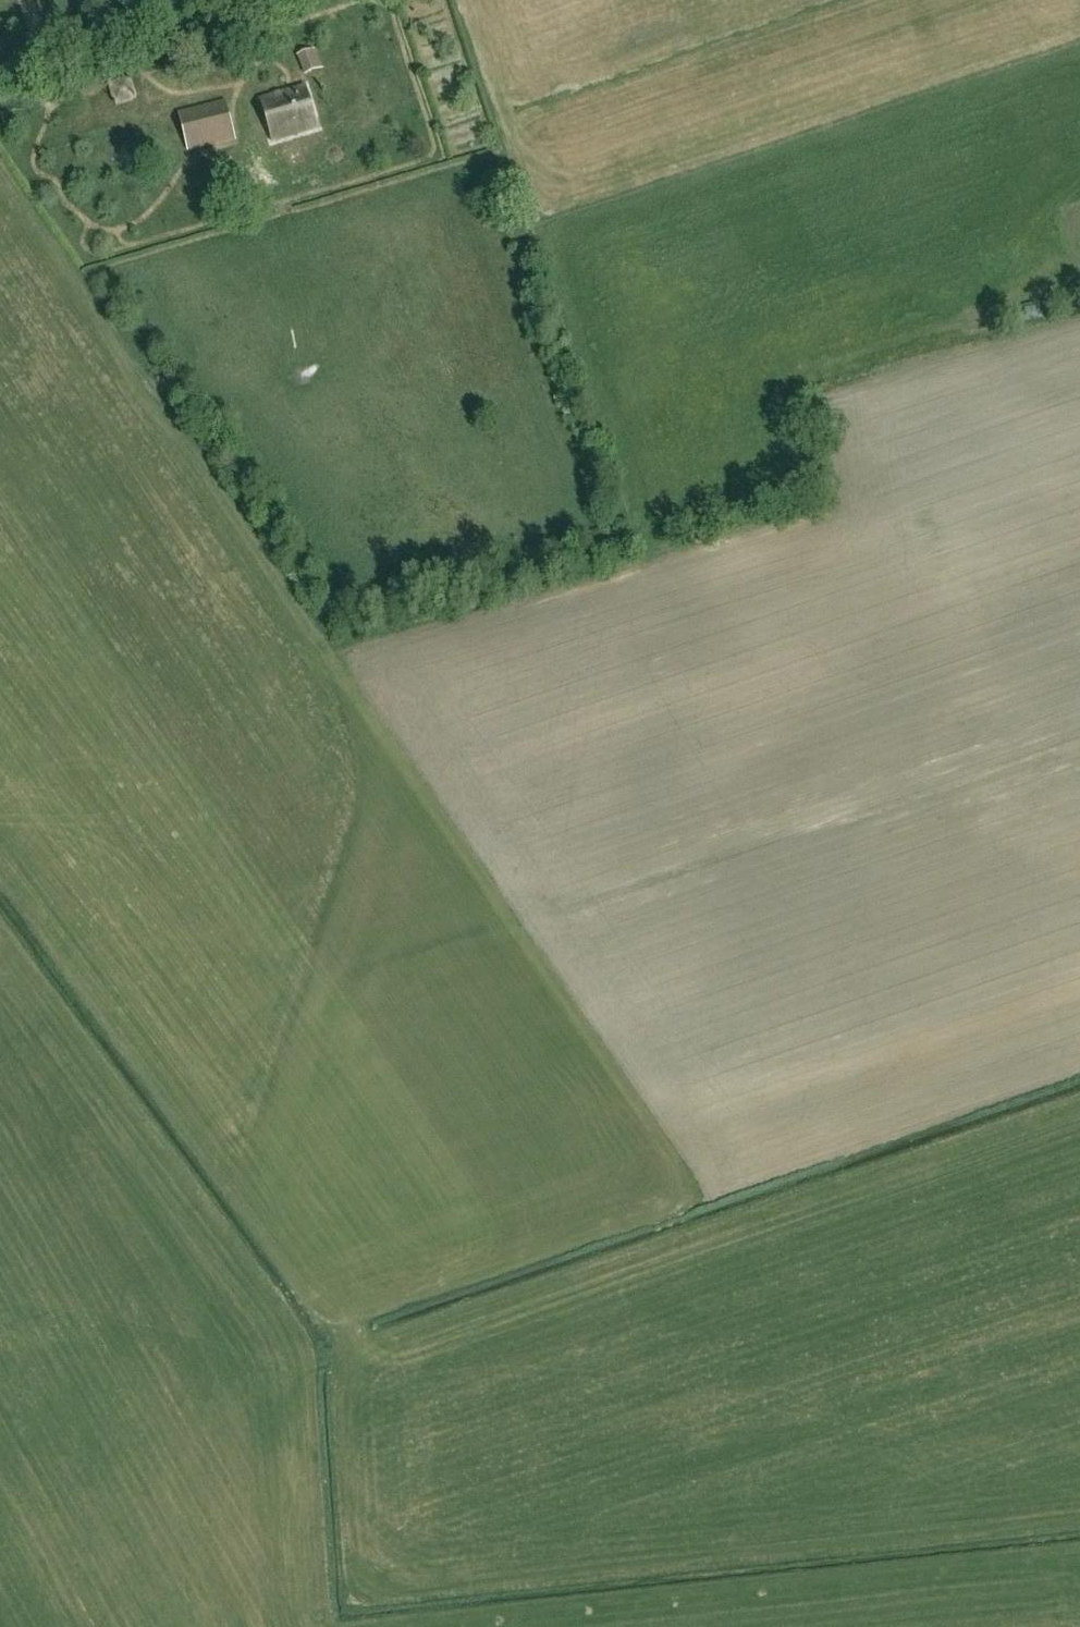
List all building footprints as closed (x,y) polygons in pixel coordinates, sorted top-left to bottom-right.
[(273,142),(319,128),(306,86),(260,100),(273,142)] [(188,152),(234,141),(224,102),(178,114),(188,152)]
